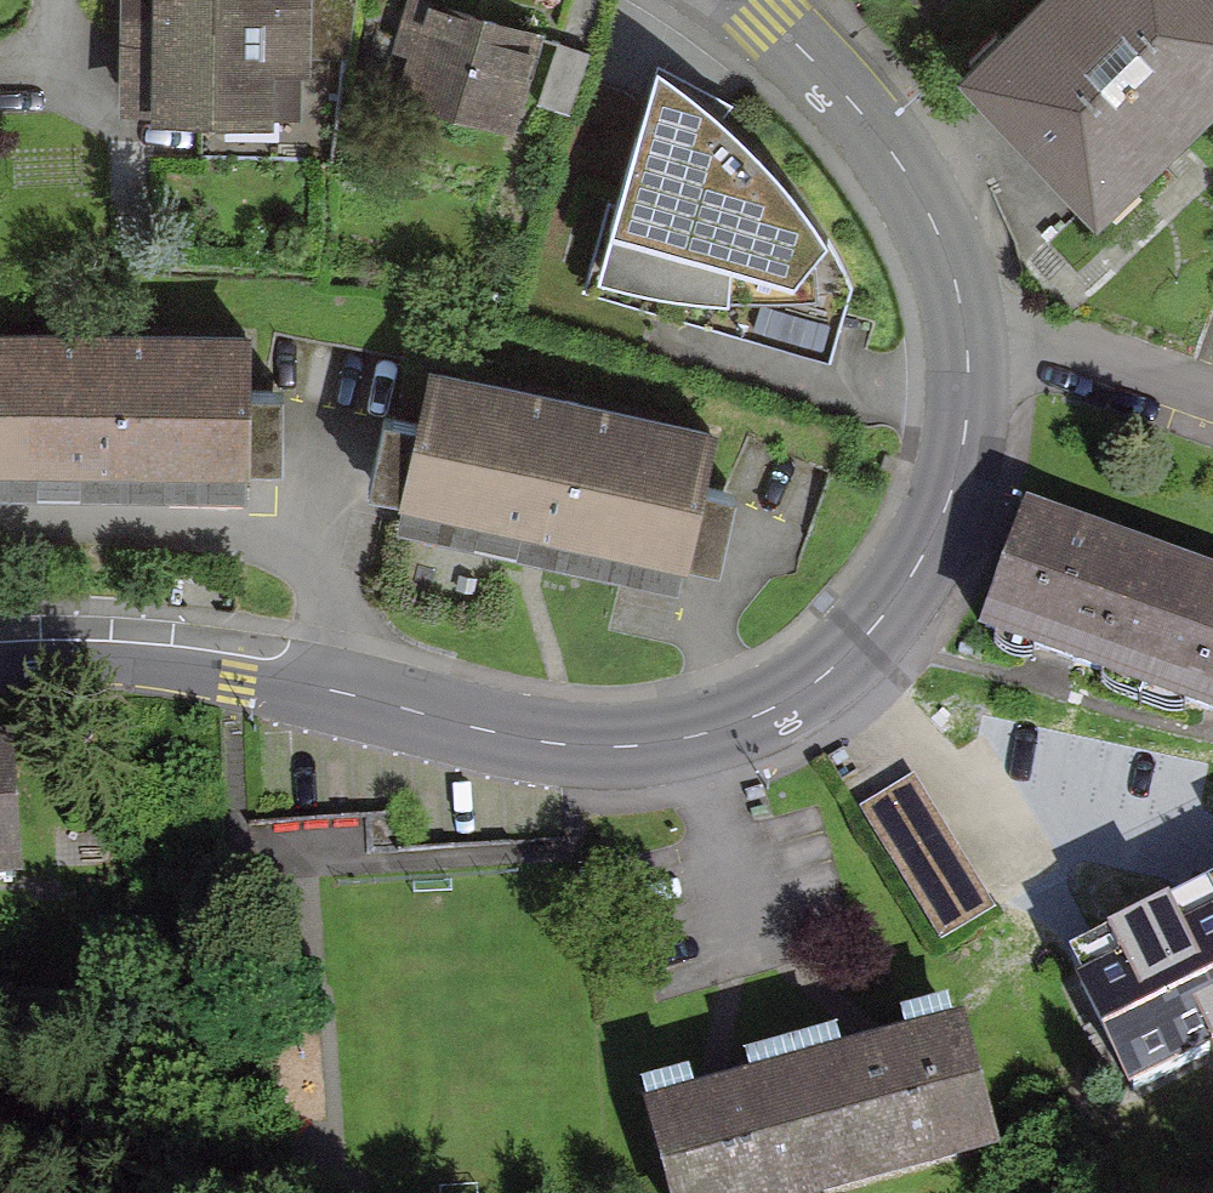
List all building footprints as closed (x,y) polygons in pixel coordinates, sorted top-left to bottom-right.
[(108,114),(301,113),(300,0),(108,0),(108,114)] [(551,34),(454,0),(395,0),(368,78),(517,131),(551,34)] [(1081,207),(1212,89),(1212,0),(1003,0),(943,54),(1081,207)] [(835,342),(859,271),(830,207),(789,146),(736,89),(658,23),(584,262),(835,342)] [(0,331),(0,490),(247,486),(244,327),(0,331)] [(407,355),(377,492),(668,556),(699,420),(407,355)] [(1172,557),(1015,499),(961,644),(1122,703),(1172,557)] [(1172,557),(1122,703),(1212,737),(1212,572),(1172,557)] [(1132,1106),(1212,1064),(1212,902),(1207,890),(1059,967),(1132,1106)] [(993,1145),(951,1000),(789,1047),(830,1192),(993,1145)] [(622,1192),(826,1192),(830,1192),(789,1047),(596,1102),(622,1192)]
